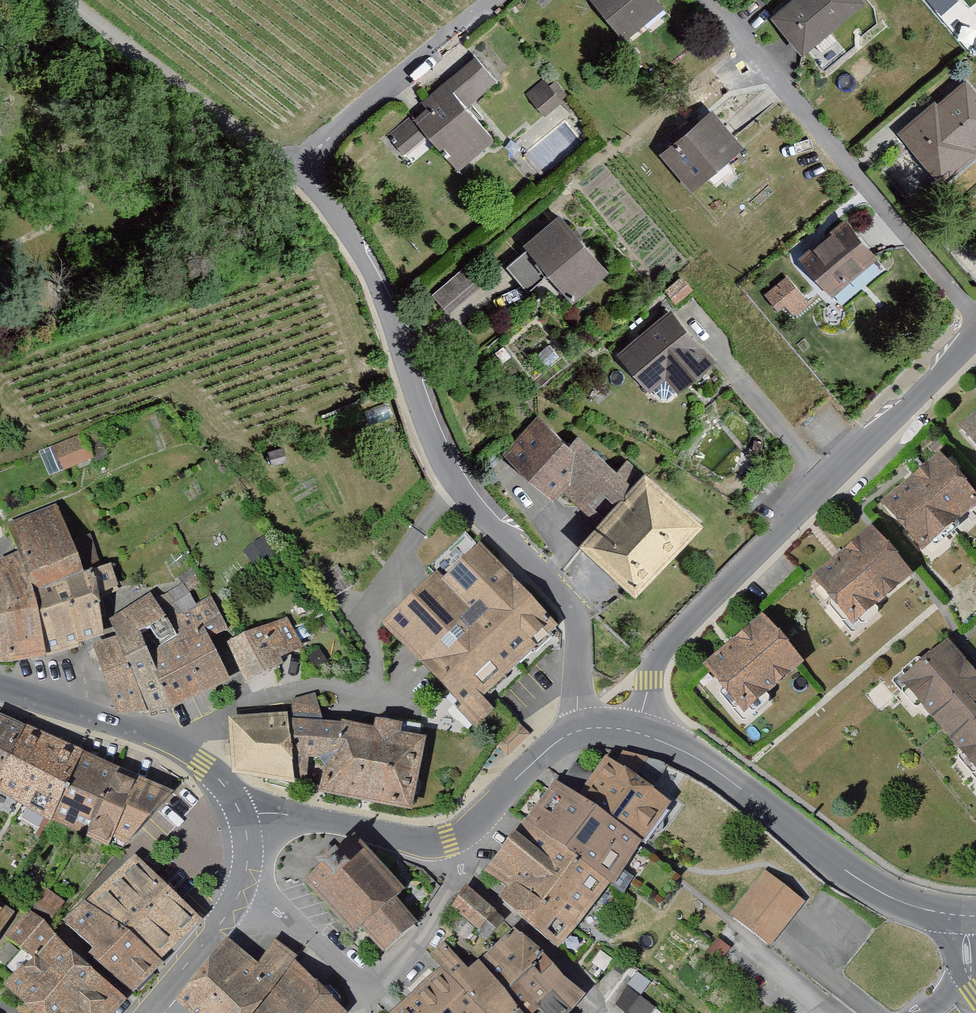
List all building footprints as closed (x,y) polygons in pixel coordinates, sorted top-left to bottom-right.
[(622,43),(669,10),(662,0),(591,0),(622,43)] [(805,50),(861,0),(788,0),(772,14),(805,50)] [(478,50),(379,133),(412,173),(440,150),(461,175),(502,142),(469,103),(501,77),(478,50)] [(961,72),(899,127),(947,181),(975,156),(975,88),(961,72)] [(544,116),(568,101),(552,74),(527,89),(544,116)] [(715,99),(657,146),(693,190),(751,143),(715,99)] [(853,211),(800,253),(832,293),(885,251),(853,211)] [(567,212),(506,260),(527,287),(547,271),(575,307),(616,274),(567,212)] [(768,290),(791,318),(810,303),(787,275),(768,290)] [(671,307),(619,354),(653,392),(668,378),(680,392),(717,359),(671,307)] [(962,426),(975,441),(975,413),(962,426)] [(572,449),(538,418),(508,451),(556,495),(566,484),(604,518),(576,548),(637,604),(709,526),(631,455),(617,471),(582,438),(572,449)] [(52,445),(59,470),(88,463),(81,437),(52,445)] [(885,502),(927,550),(975,508),(975,490),(943,452),(885,502)] [(60,502),(9,524),(20,550),(0,559),(0,561),(4,572),(0,573),(0,664),(8,665),(49,658),(104,635),(99,599),(125,587),(115,558),(85,564),(60,502)] [(869,526),(811,574),(853,623),(911,573),(913,572),(896,552),(898,551),(888,539),(887,540),(872,523),(869,526)] [(485,537),(388,620),(474,720),(571,637),(485,537)] [(114,707),(177,708),(233,681),(212,639),(230,632),(214,599),(176,615),(156,597),(116,617),(125,637),(98,644),(114,707)] [(293,613),(227,641),(246,686),(277,673),(271,659),(292,650),(304,678),(366,652),(333,611),(299,626),(293,613)] [(806,662),(767,615),(710,662),(749,709),(806,662)] [(899,681),(975,769),(975,670),(948,638),(899,681)] [(288,711),(228,716),(232,772),(411,809),(427,736),(402,731),(403,721),(376,716),(375,725),(341,718),(341,720),(324,719),(315,693),(292,699),(293,716),(288,717),(288,711)] [(114,848),(169,793),(0,715),(0,789),(114,848)] [(560,953),(670,798),(608,759),(574,798),(556,781),(486,871),(509,884),(494,898),(560,953)] [(400,889),(350,833),(296,881),(344,934),(353,926),(378,954),(415,921),(392,896),(400,889)] [(60,919),(127,990),(193,914),(134,855),(60,919)] [(803,900),(765,871),(732,915),(770,943),(803,900)] [(481,932),(497,910),(466,888),(450,909),(481,932)] [(30,1012),(111,1012),(122,1001),(25,909),(0,930),(29,956),(0,984),(0,985),(30,1012)] [(9,914),(0,909),(0,927),(9,914)] [(577,990),(509,928),(470,961),(444,935),(428,951),(438,969),(389,1012),(561,1012),(577,990)] [(272,940),(255,966),(231,945),(176,1005),(183,1012),(344,1012),(296,960),(272,940)] [(654,1008),(639,994),(647,985),(637,976),(616,1000),(631,1012),(650,1012),(654,1008)]
